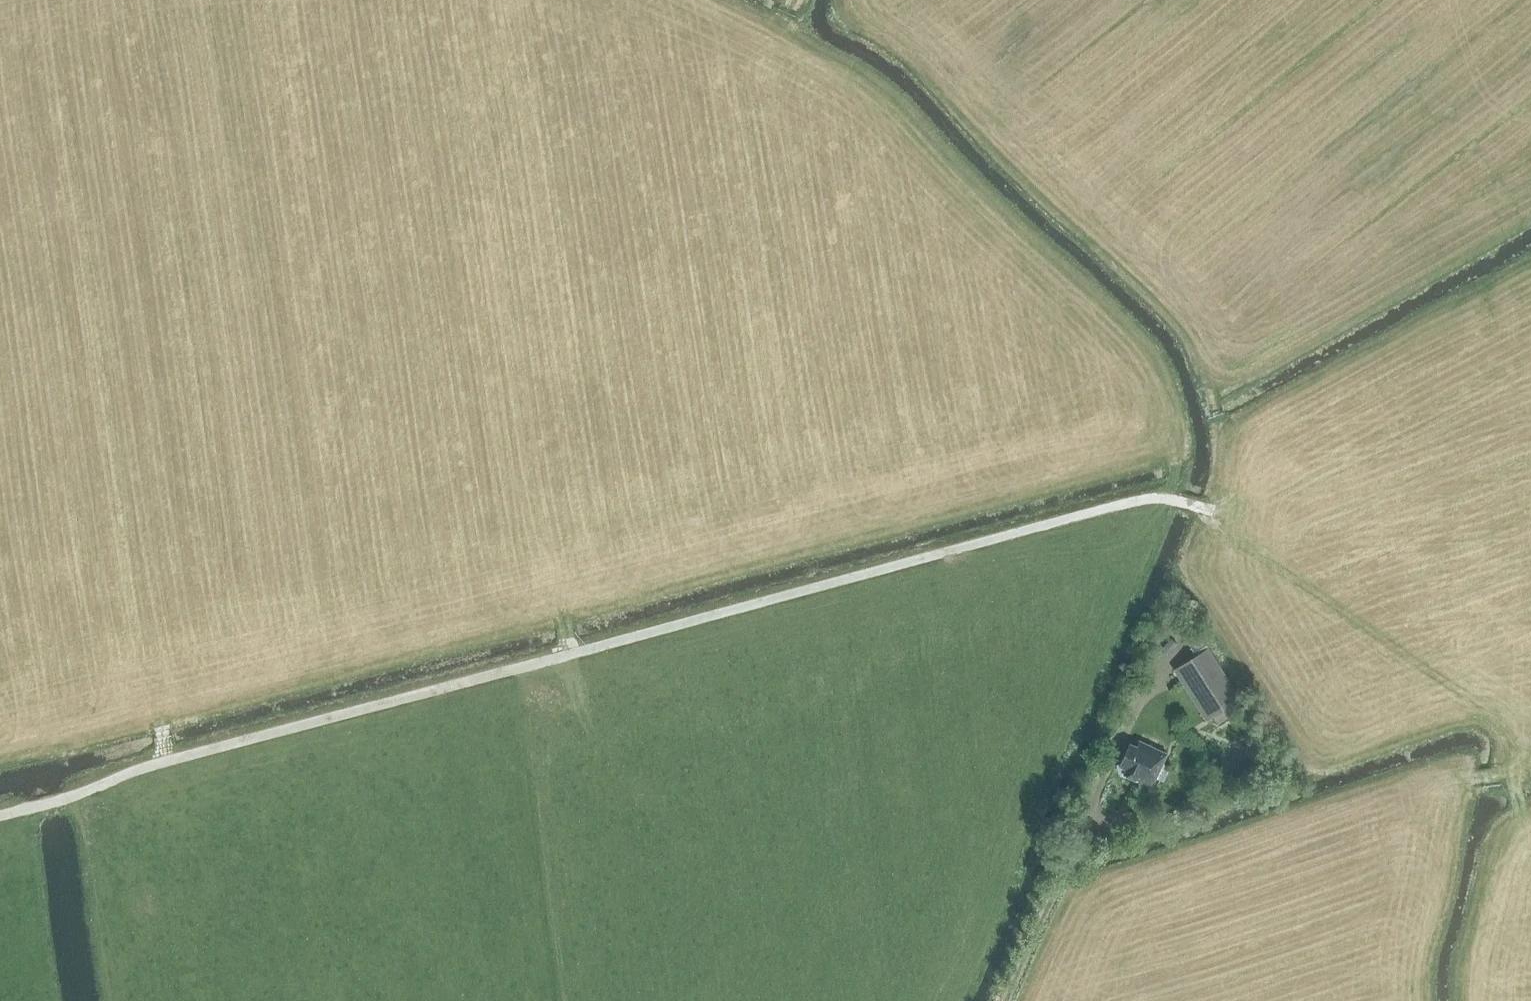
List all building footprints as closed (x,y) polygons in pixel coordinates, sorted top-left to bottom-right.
[(1205,645),(1198,635),(1187,641),(1194,652),(1205,645)] [(1239,697),(1208,648),(1174,670),(1205,719),(1210,715),(1217,725),(1238,712),(1231,702),(1239,697)] [(1123,774),(1151,786),(1166,754),(1138,741),(1136,747),(1129,743),(1119,765),(1126,768),(1123,774)]
